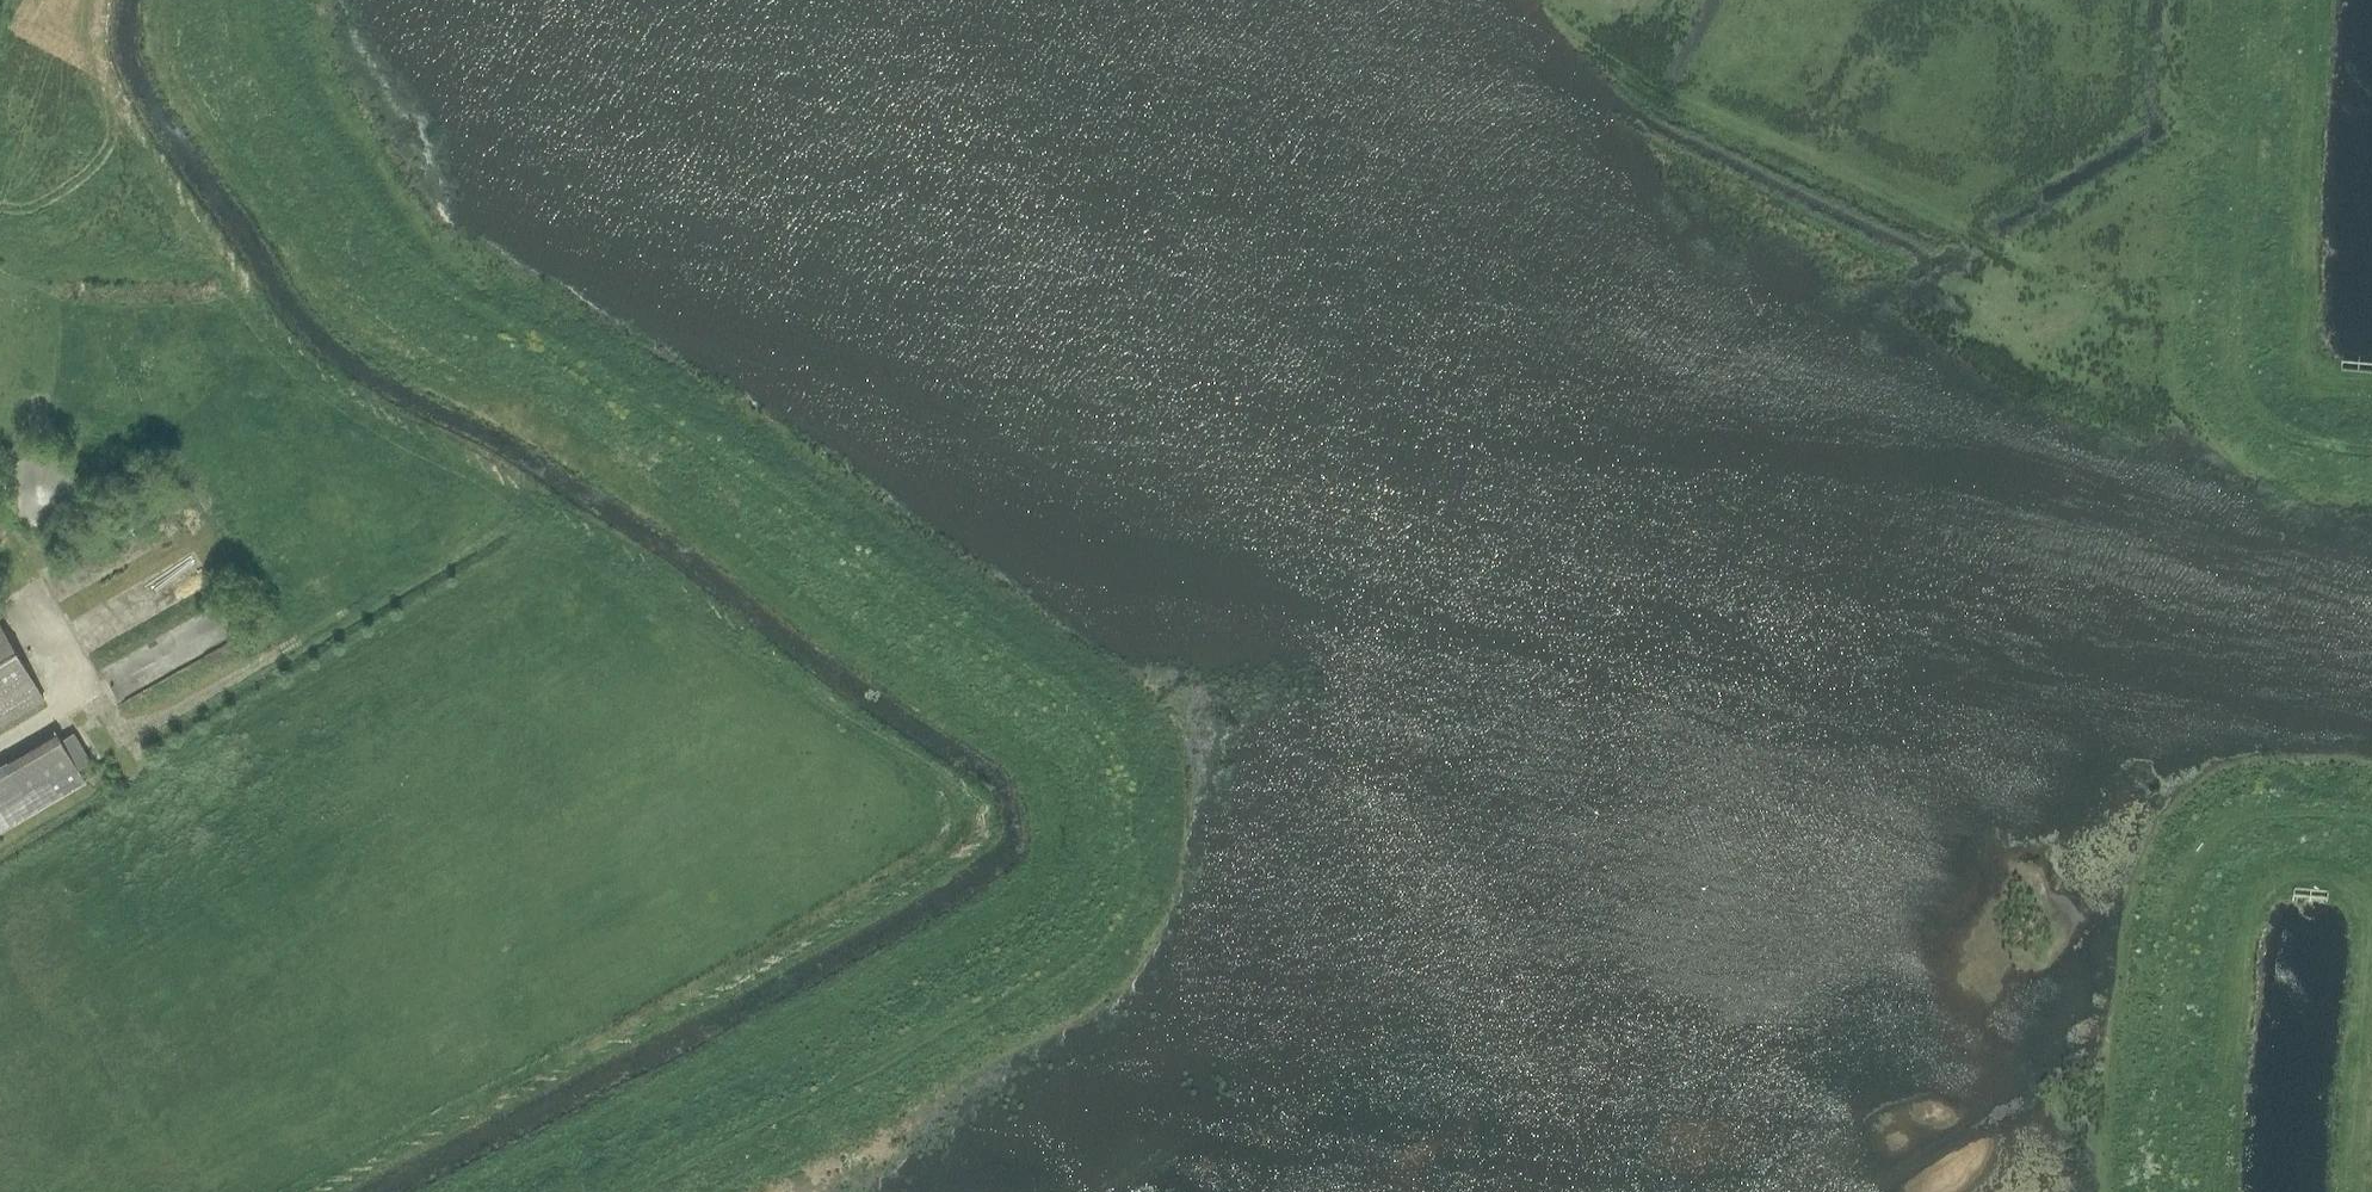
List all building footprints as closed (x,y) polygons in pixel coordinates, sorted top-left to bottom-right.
[(45,699),(0,621),(0,725),(45,699)] [(59,733),(11,761),(40,810),(87,783),(79,770),(93,762),(76,733),(63,740),(59,733)] [(11,761),(0,768),(0,833),(40,810),(11,761)]
